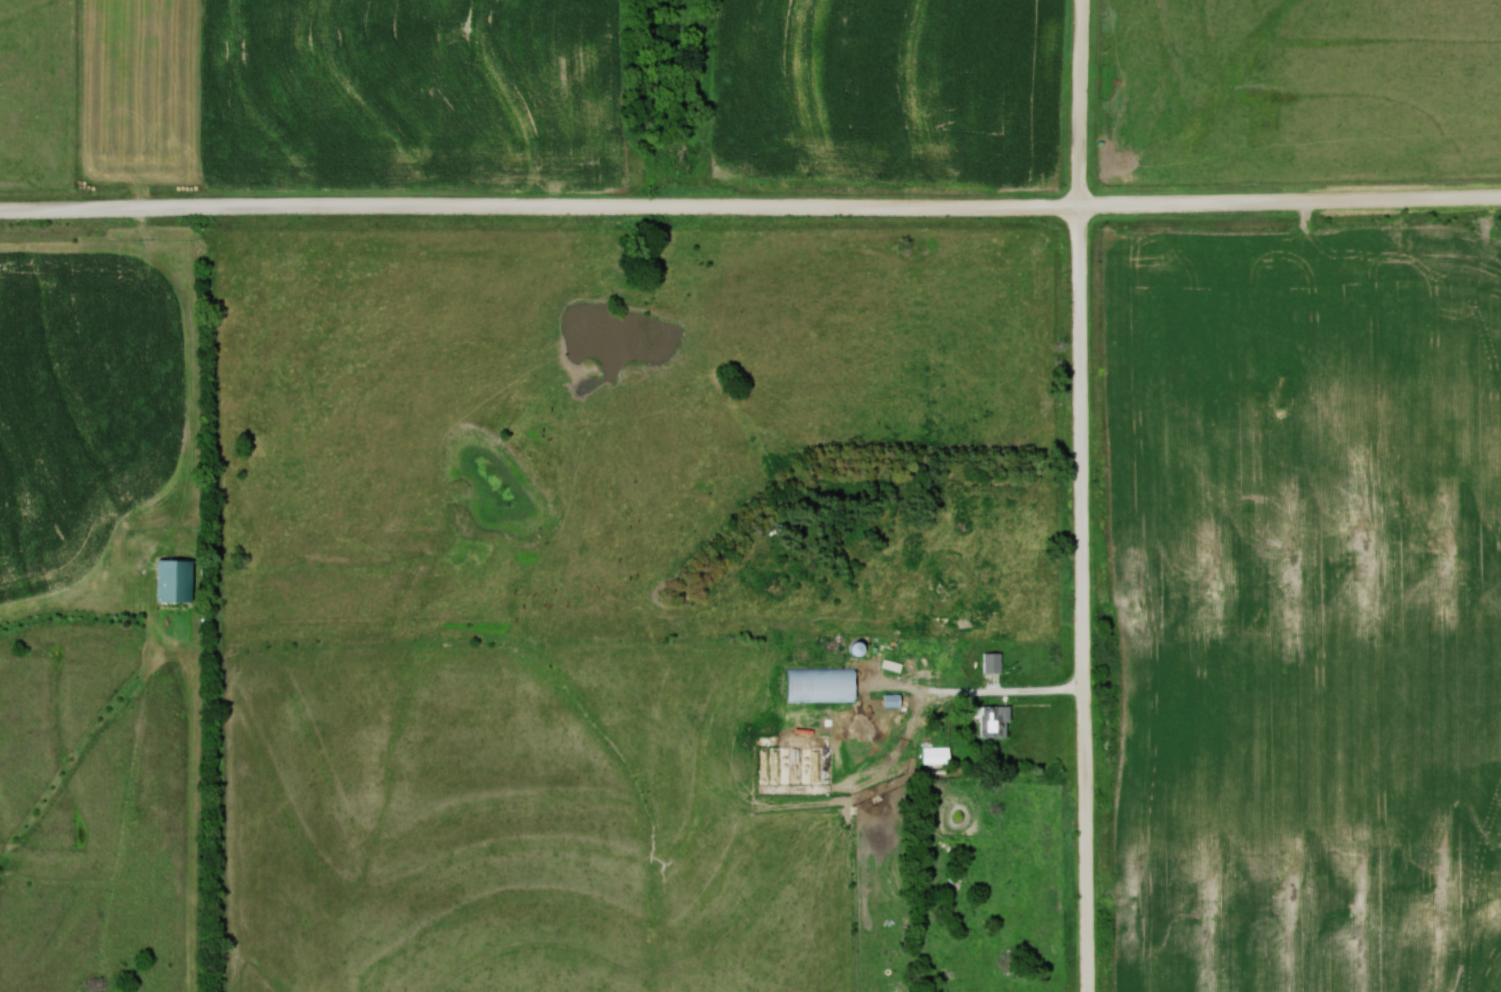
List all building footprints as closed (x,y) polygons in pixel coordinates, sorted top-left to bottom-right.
[(159,560),(159,601),(193,601),(193,560),(159,560)] [(1002,653),(984,653),(984,673),(1002,673),(1002,653)] [(856,703),(856,669),(788,669),(788,703),(856,703)] [(900,707),(900,696),(884,696),(884,707),(900,707)] [(1011,706),(980,706),(980,737),(1011,737),(1011,706)] [(950,747),(924,747),(924,764),(950,764),(950,747)]
